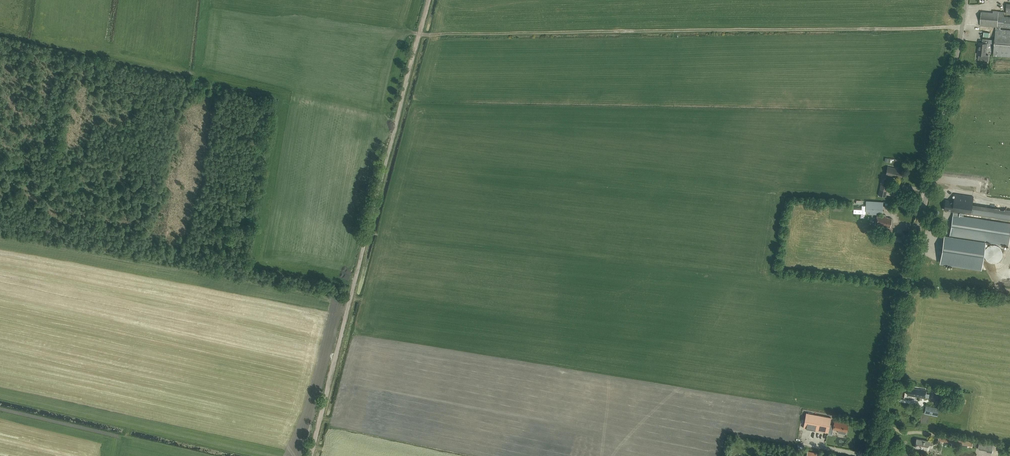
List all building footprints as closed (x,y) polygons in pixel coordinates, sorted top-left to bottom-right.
[(1000,29),(1000,27),(1009,28),(1009,17),(1004,16),(1005,12),(981,10),(980,26),(996,27),(996,29),(1000,29)] [(983,40),(982,43),(979,42),(978,54),(986,55),(987,43),(994,44),(993,56),(1009,57),(1009,30),(1000,29),(996,29),(995,40),(989,40),(985,39),(985,37),(983,37),(983,40)] [(898,169),(887,166),(885,176),(891,177),(891,176),(900,178),(902,170),(898,169)] [(878,195),(886,196),(888,186),(881,184),(878,195)] [(963,216),(964,213),(993,218),(994,209),(972,205),(973,197),(955,194),(953,202),(945,200),(944,209),(953,211),(950,236),(985,242),(1008,245),(1009,236),(1009,223),(963,216)] [(883,202),(866,201),(866,211),(870,212),(869,214),(876,214),(876,212),(882,212),(883,202)] [(888,218),(888,217),(886,217),(877,215),(875,224),(883,226),(884,226),(886,226),(890,227),(892,219),(888,218)] [(981,269),(985,242),(950,236),(944,236),(940,263),(981,269)] [(1002,256),(1002,252),(1001,249),(998,246),(994,245),(991,245),(987,247),(985,250),(984,254),(985,258),(987,261),(990,263),(994,263),(998,262),(1001,260),(1002,256)] [(925,398),(926,390),(920,389),(908,387),(907,395),(916,396),(916,397),(925,398)] [(937,416),(939,408),(926,405),(924,413),(937,416)] [(831,417),(806,413),(803,428),(811,429),(811,426),(815,426),(815,430),(828,432),(829,428),(830,425),(831,417)] [(829,428),(839,430),(838,433),(843,433),(843,431),(847,432),(848,424),(834,421),(834,425),(830,425),(829,428)] [(972,447),(972,442),(939,437),(938,442),(969,447),(972,447)] [(922,449),(928,450),(929,446),(932,447),(933,441),(930,441),(929,441),(917,439),(915,447),(922,448),(922,449)]
